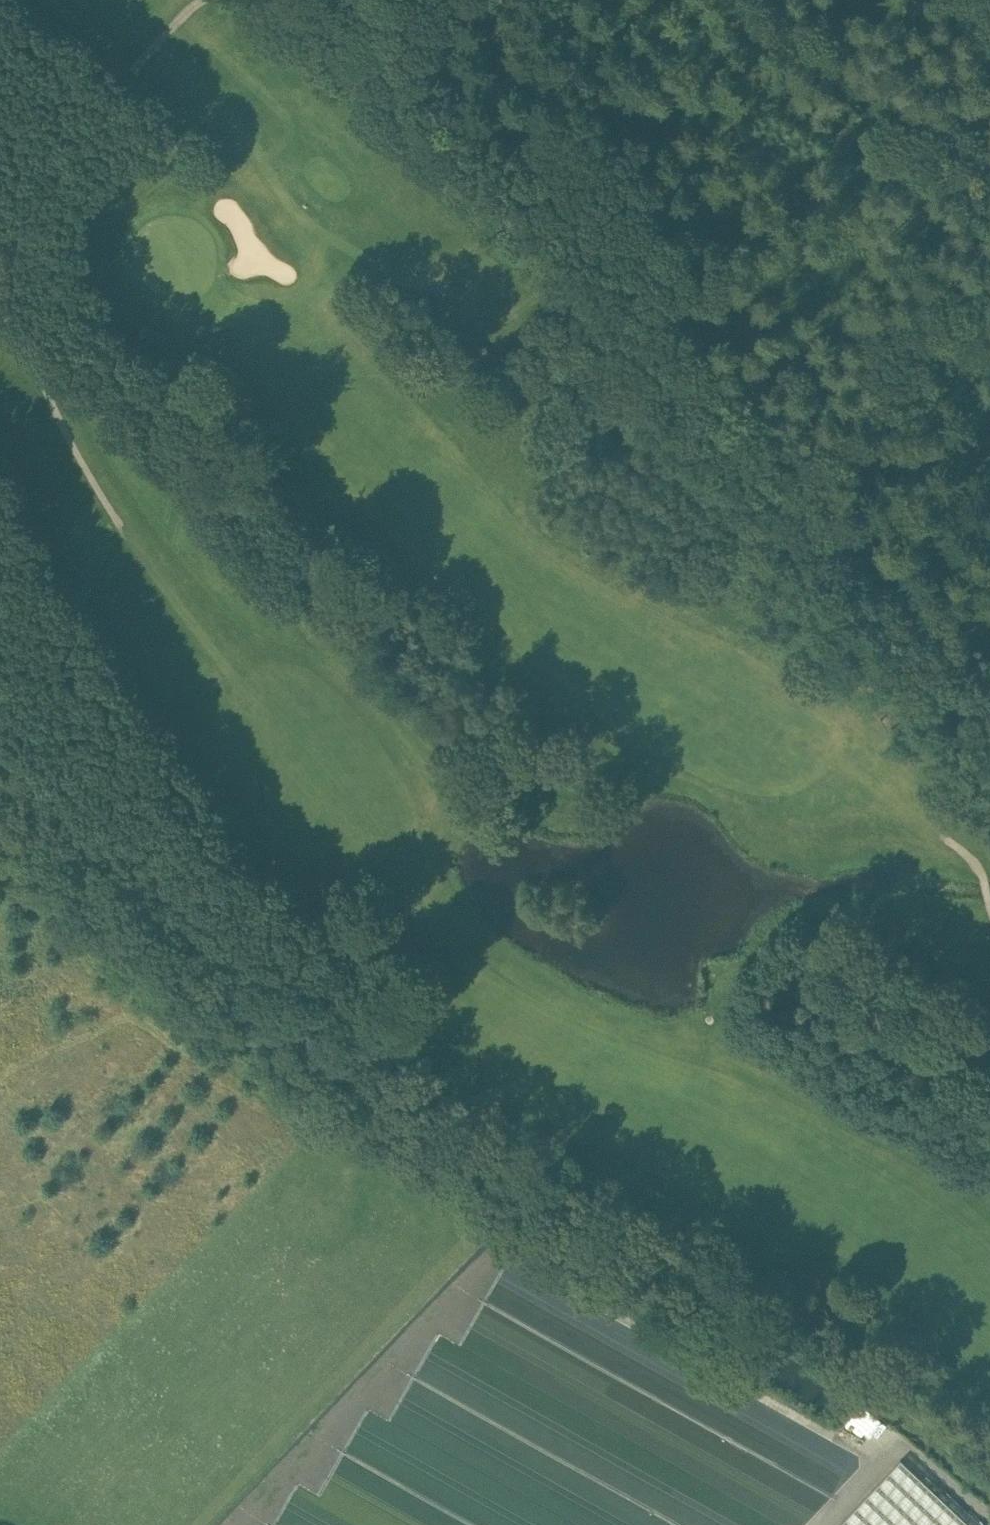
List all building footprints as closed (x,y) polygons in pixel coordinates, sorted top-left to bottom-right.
[(901,1459),(839,1524),(970,1524),(901,1459)]
